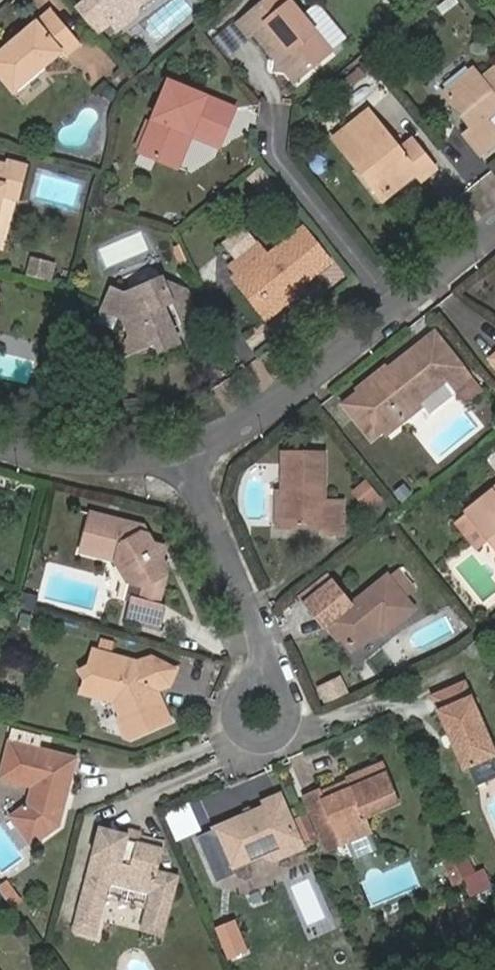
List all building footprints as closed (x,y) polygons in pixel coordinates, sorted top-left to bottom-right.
[(93,0),(89,0),(76,11),(98,37),(113,24),(111,22),(93,0)] [(138,6),(146,0),(93,0),(111,22),(134,2),(138,6)] [(276,60),(276,69),(285,72),(294,83),(334,50),(292,0),(268,0),(238,25),(248,38),(254,33),(276,60)] [(136,16),(138,6),(134,2),(111,22),(113,24),(117,30),(136,16)] [(0,51),(0,77),(15,95),(65,52),(69,57),(82,46),(51,9),(0,51)] [(473,129),(465,135),(481,155),(494,143),(494,131),(486,118),(494,111),(494,68),(481,79),(474,69),(443,92),(473,129)] [(187,123),(224,138),(236,108),(169,80),(140,152),(170,163),(187,123)] [(334,139),(356,166),(361,161),(389,195),(418,174),(422,180),(437,169),(411,139),(398,148),(369,112),(334,139)] [(221,146),(224,138),(187,123),(170,163),(179,167),(192,134),(221,146)] [(2,194),(18,199),(27,165),(9,161),(8,165),(0,163),(0,203),(2,194)] [(361,161),(356,166),(384,200),(389,195),(361,161)] [(242,224),(226,242),(234,250),(251,232),(242,224)] [(231,266),(238,275),(268,311),(302,284),(303,285),(331,263),(304,228),(268,256),(259,244),(231,266)] [(31,254),(26,273),(53,280),(58,261),(31,254)] [(268,311),(238,275),(234,278),(263,316),(268,311)] [(166,281),(163,277),(127,294),(128,295),(163,280),(166,281)] [(110,287),(101,310),(124,320),(138,351),(155,343),(159,353),(180,344),(165,308),(175,303),(184,299),(186,298),(181,287),(163,280),(128,295),(127,294),(110,287)] [(268,311),(263,316),(266,320),(306,289),(303,285),(302,284),(268,311)] [(189,290),(181,287),(186,298),(184,299),(186,305),(177,309),(183,323),(199,317),(189,290)] [(184,299),(175,303),(177,309),(186,305),(184,299)] [(389,370),(359,394),(344,406),(372,440),(384,431),(419,403),(448,379),(456,389),(470,378),(435,333),(389,370)] [(355,390),(359,394),(389,370),(385,365),(355,390)] [(419,403),(384,431),(388,436),(422,407),(419,403)] [(283,492),(283,527),(324,527),(324,534),(343,535),(343,502),(325,502),(325,453),(283,453),(283,492)] [(353,490),(370,511),(385,499),(368,478),(353,490)] [(466,511),(494,546),(494,488),(466,511)] [(117,560),(129,583),(125,599),(132,601),(127,620),(162,629),(168,608),(160,606),(169,568),(145,525),(92,512),(82,552),(117,560)] [(314,611),(326,627),(328,626),(339,640),(343,637),(353,650),(381,628),(385,633),(414,609),(388,576),(351,605),(339,591),(314,611)] [(115,640),(102,636),(100,644),(112,648),(115,640)] [(81,691),(116,699),(121,712),(118,717),(126,733),(131,736),(171,718),(157,687),(169,683),(176,667),(153,654),(140,660),(94,648),(90,666),(82,670),(85,676),(81,691)] [(329,681),(337,698),(351,692),(343,675),(329,681)] [(463,770),(494,757),(494,748),(465,680),(430,696),(463,770)] [(27,803),(10,815),(32,847),(61,826),(78,757),(9,737),(0,773),(0,779),(31,787),(27,803)] [(324,800),(310,807),(329,851),(347,843),(371,832),(366,818),(399,804),(383,764),(349,778),(350,780),(353,787),(324,800)] [(353,787),(350,780),(321,793),(324,800),(353,787)] [(305,796),(310,807),(324,800),(321,793),(320,790),(305,796)] [(215,828),(233,868),(262,855),(265,865),(304,848),(281,795),(266,801),(267,805),(215,828)] [(111,883),(150,893),(141,930),(165,936),(181,877),(159,871),(164,848),(130,839),(131,835),(101,827),(73,930),(97,937),(111,883)] [(371,832),(347,843),(355,860),(378,850),(371,832)] [(448,867),(457,886),(480,876),(472,857),(448,867)] [(14,906),(23,899),(9,880),(0,886),(0,887),(14,906)]
